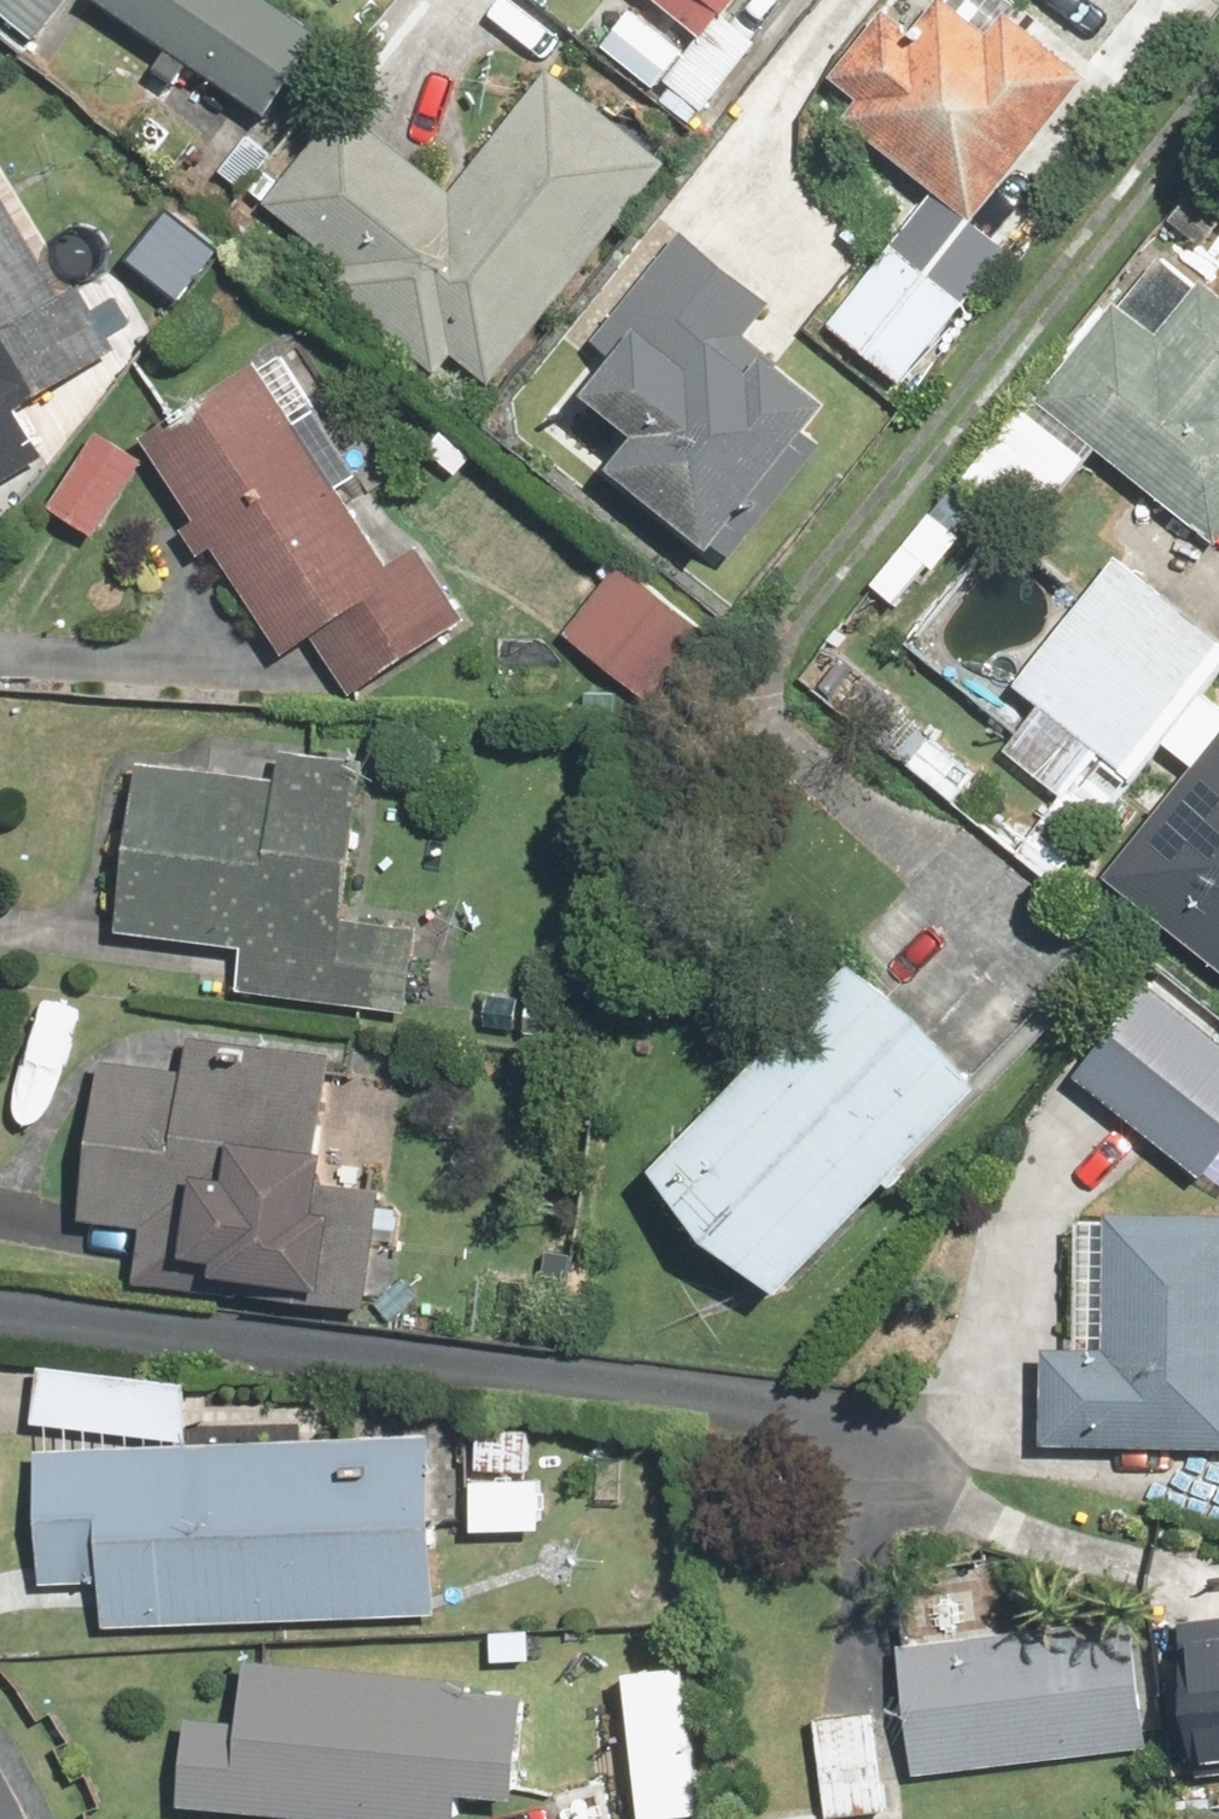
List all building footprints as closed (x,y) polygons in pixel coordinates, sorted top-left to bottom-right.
[(158,44),(143,66),(179,91),(194,69),(263,116),(317,36),(265,0),(0,0),(0,15),(67,61),(103,7),(158,44)] [(698,41),(731,0),(647,0),(698,41)] [(955,0),(927,0),(909,23),(883,2),(826,75),(852,96),(836,116),(969,220),(1083,73),(997,6),(984,22),(955,0)] [(684,56),(626,3),(591,42),(649,94),(684,56)] [(335,258),(318,282),(439,372),(449,358),(489,387),(661,155),(538,63),(445,188),(336,107),(264,205),(335,258)] [(10,406),(127,339),(89,271),(53,291),(0,197),(0,486),(42,462),(10,406)] [(588,335),(606,350),(575,388),(621,426),(592,461),(716,563),(818,439),(802,426),(821,403),(743,339),(772,304),(677,226),(588,335)] [(889,387),(964,306),(893,242),(819,323),(889,387)] [(1111,301),(1028,405),(1210,551),(1218,540),(1218,293),(1197,275),(1151,333),(1111,301)] [(196,565),(212,555),(282,660),(310,641),(346,697),(464,619),(413,540),(383,559),(256,367),(140,444),(188,517),(172,528),(196,565)] [(94,539),(142,459),(88,427),(40,507),(94,539)] [(1194,688),(1218,657),(1218,637),(1114,554),(1012,683),(1127,774),(1153,740),(1194,688)] [(685,618),(610,561),(553,635),(629,692),(685,618)] [(1194,688),(1153,740),(1185,765),(1093,876),(1218,981),(1218,708),(1194,688)] [(358,760),(274,751),(272,779),(128,765),(111,938),(238,950),(234,995),(410,1012),(419,919),(343,912),(358,760)] [(973,1085),(838,956),(639,1164),(774,1293),(973,1085)] [(86,995),(40,990),(33,1067),(78,1071),(86,995)] [(76,1228),(92,1228),(91,1253),(128,1255),(129,1230),(171,1233),(170,1257),(204,1259),(203,1281),(290,1286),(289,1307),(364,1311),(371,1184),(321,1181),(328,1049),(182,1041),(181,1063),(85,1058),(76,1228)] [(1071,1207),(1069,1347),(1034,1347),(1033,1450),(1218,1452),(1218,1209),(1071,1207)] [(188,1381),(27,1363),(22,1612),(91,1610),(92,1625),(434,1617),(429,1434),(189,1440),(188,1381)] [(525,1430),(476,1428),(473,1481),(523,1483),(525,1430)] [(1196,1758),(1218,1756),(1218,1593),(1178,1597),(1186,1670),(1169,1672),(1175,1725),(1192,1723),(1196,1758)] [(1134,1617),(897,1638),(909,1776),(1146,1755),(1134,1617)] [(167,1811),(262,1818),(455,1818),(457,1799),(505,1803),(513,1699),(462,1695),(464,1677),(234,1658),(229,1719),(176,1714),(167,1811)] [(810,1717),(817,1818),(885,1818),(877,1712),(810,1717)] [(648,1767),(544,1792),(550,1818),(660,1818),(648,1767)]
